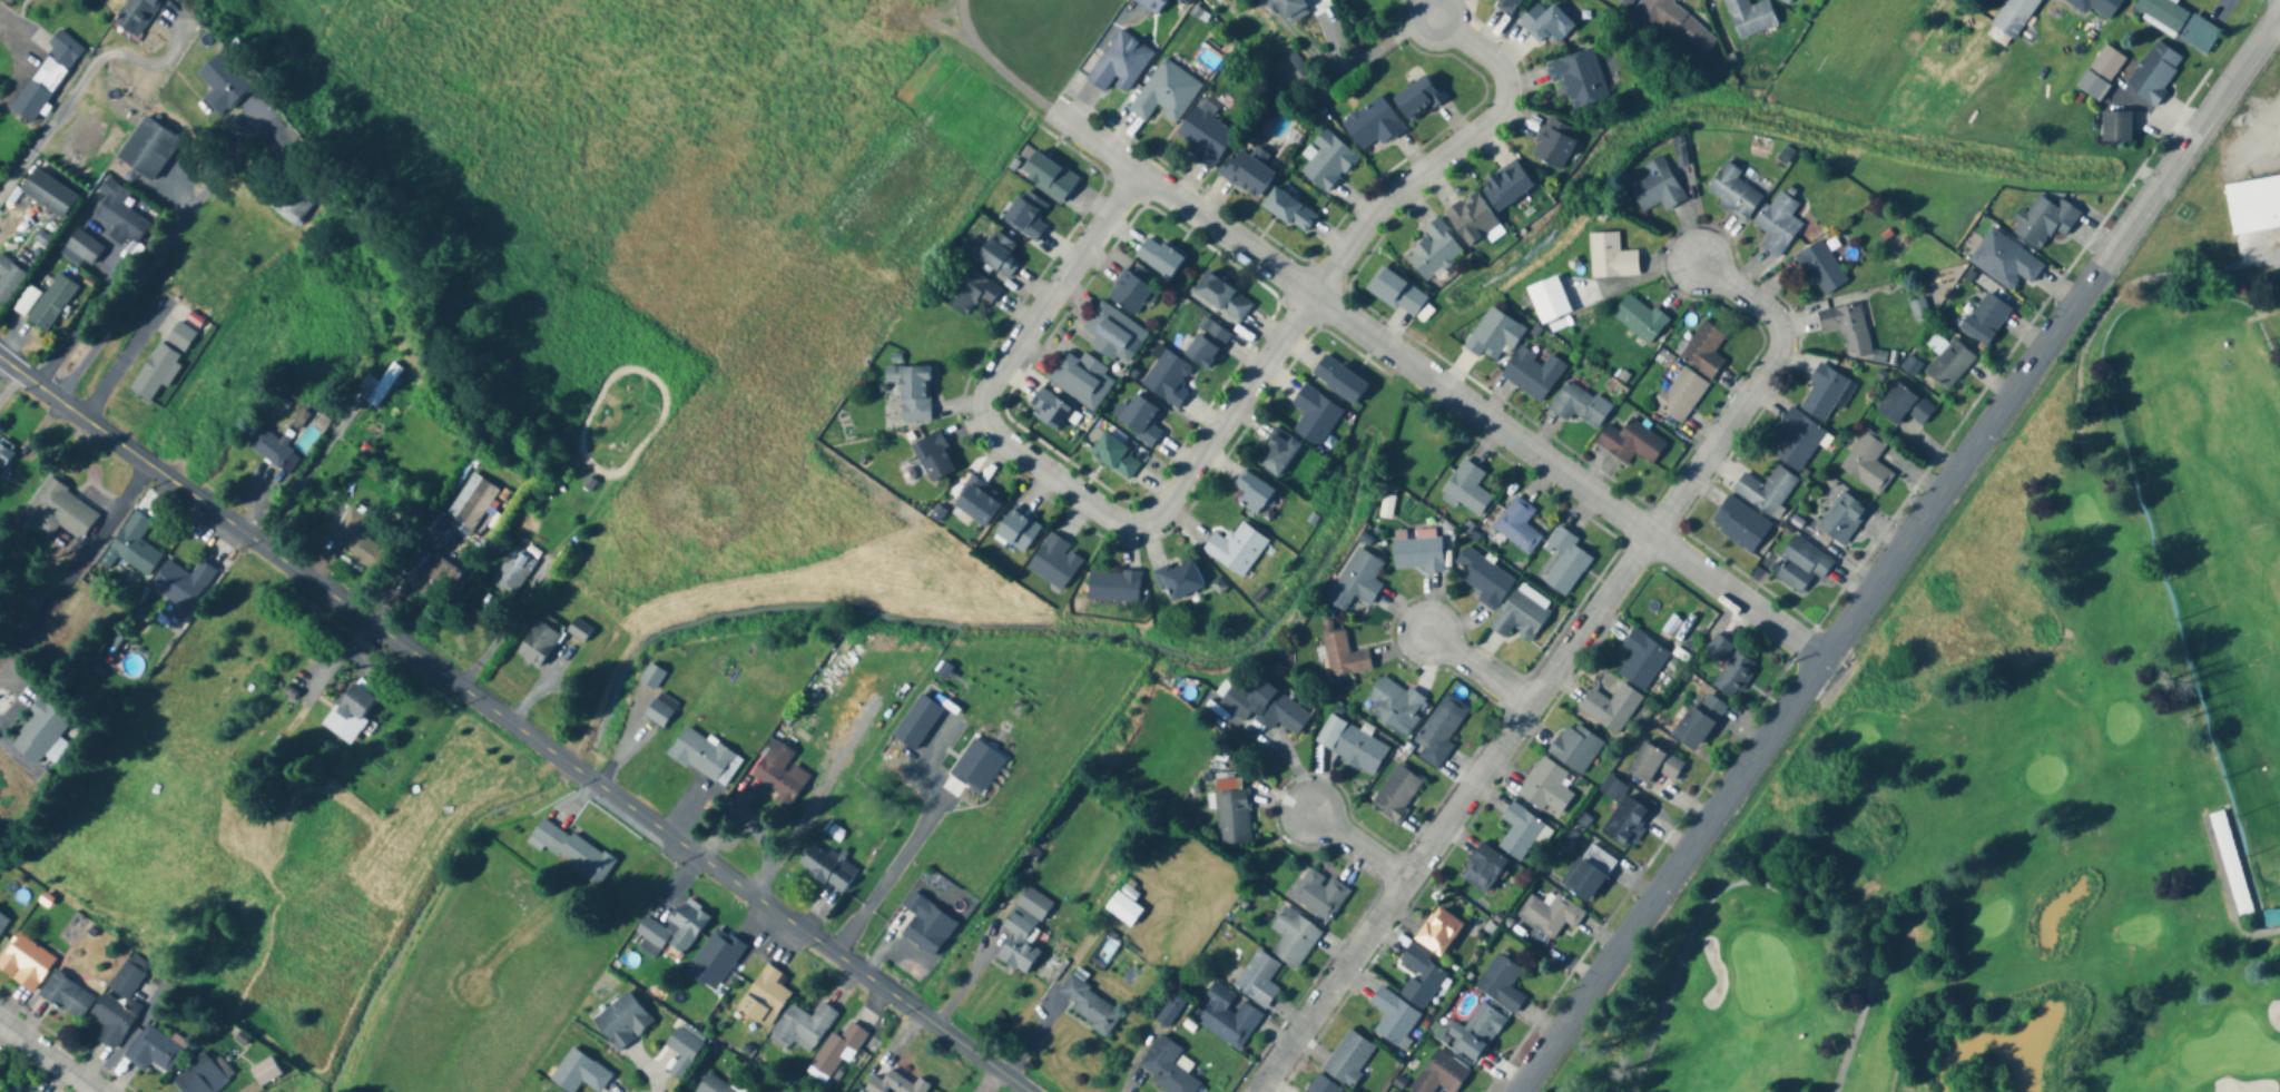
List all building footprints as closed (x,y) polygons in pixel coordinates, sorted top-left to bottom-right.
[(138,39),(161,0),(130,0),(115,25),(138,39)] [(1167,0),(1131,0),(1157,17),(1167,0)] [(1289,27),(1311,14),(1302,0),(1272,0),(1289,27)] [(1493,7),(1512,18),(1522,0),(1497,0),(1493,7)] [(1629,9),(1634,0),(1615,0),(1629,9)] [(1675,0),(1641,0),(1630,16),(1652,31),(1655,26),(1703,59),(1717,38),(1671,6),(1675,0)] [(1778,25),(1767,0),(1750,7),(1747,0),(1722,0),(1739,41),(1778,25)] [(1987,31),(2011,46),(2039,0),(2006,0),(1987,31)] [(2167,0),(2138,0),(2132,11),(2174,37),(2188,14),(2167,0)] [(1540,45),(1547,38),(1555,46),(1575,26),(1552,4),(1545,11),(1538,4),(1518,23),(1540,45)] [(1104,93),(1110,84),(1127,95),(1153,53),(1118,31),(1086,81),(1104,93)] [(31,125),(84,49),(62,33),(8,108),(31,125)] [(2124,85),(2152,106),(2185,61),(2156,40),(2124,85)] [(2126,60),(2105,45),(2075,87),(2097,102),(2126,60)] [(1593,50),(1545,64),(1551,84),(1562,81),(1571,111),(1608,101),(1593,50)] [(204,100),(220,119),(254,89),(222,53),(197,74),(213,92),(204,100)] [(1128,112),(1146,123),(1155,110),(1177,124),(1203,85),(1163,59),(1128,112)] [(1408,124),(1446,99),(1429,73),(1391,98),(1408,124)] [(1341,122),(1360,153),(1377,142),(1380,146),(1403,132),(1381,97),(1341,122)] [(1212,170),(1236,133),(1194,106),(1175,136),(1191,146),(1187,153),(1212,170)] [(2130,142),(2130,112),(2101,112),(2101,142),(2130,142)] [(116,159),(152,183),(181,141),(145,116),(116,159)] [(1579,131),(1546,119),(1531,159),(1564,171),(1579,131)] [(1327,195),(1358,158),(1324,130),(1303,155),(1310,161),(1300,173),(1327,195)] [(1275,174),(1239,148),(1220,175),(1256,201),(1275,174)] [(1017,173),(1060,205),(1078,181),(1035,149),(1017,173)] [(1685,201),(1663,156),(1643,166),(1648,175),(1628,185),(1641,212),(1661,202),(1666,211),(1685,201)] [(1533,186),(1515,161),(1479,187),(1497,212),(1533,186)] [(1747,221),(1762,195),(1736,180),(1741,171),(1724,161),(1704,197),(1747,221)] [(78,196),(33,169),(19,192),(63,220),(78,196)] [(2232,232),(2279,223),(2279,172),(2222,183),(2232,232)] [(268,204),(295,227),(316,203),(289,180),(268,204)] [(1260,208),(1305,235),(1318,215),(1273,187),(1260,208)] [(1048,206),(1023,189),(1001,220),(1035,243),(1047,226),(1038,221),(1048,206)] [(1802,224),(1790,216),(1798,204),(1778,190),(1753,225),(1768,236),(1760,246),(1778,259),(1802,224)] [(1444,212),(1467,247),(1499,226),(1475,191),(1444,212)] [(136,245),(149,225),(107,194),(92,214),(114,229),(109,236),(122,246),(127,239),(136,245)] [(2080,212),(2060,199),(2055,206),(2037,194),(2012,233),(2039,250),(2053,230),(2064,237),(2080,212)] [(1427,236),(1405,258),(1427,282),(1463,248),(1435,219),(1422,231),(1427,236)] [(2044,263),(1989,228),(1967,262),(2011,290),(2020,276),(2031,284),(2044,263)] [(89,266),(103,248),(78,229),(64,247),(89,266)] [(984,244),(972,236),(962,251),(1007,282),(1020,263),(1009,256),(1016,245),(994,230),(984,244)] [(1589,234),(1590,278),(1638,276),(1637,250),(1620,251),(1619,233),(1589,234)] [(1135,256),(1169,280),(1184,259),(1150,235),(1135,256)] [(1823,297),(1847,280),(1820,239),(1796,256),(1823,297)] [(1,308),(27,276),(0,254),(0,307),(1,308)] [(1001,289),(963,264),(940,300),(967,317),(978,299),(989,307),(1001,289)] [(1428,295),(1380,266),(1365,289),(1414,319),(1428,295)] [(1153,291),(1125,269),(1105,295),(1133,317),(1153,291)] [(1242,322),(1254,299),(1204,272),(1192,294),(1242,322)] [(44,333),(78,288),(60,274),(25,318),(44,333)] [(1669,318),(1631,290),(1611,317),(1650,345),(1669,318)] [(1986,347),(2011,308),(1984,291),(1960,330),(1986,347)] [(1089,348),(1125,370),(1149,332),(1100,302),(1083,330),(1096,338),(1089,348)] [(1817,312),(1822,333),(1840,329),(1846,360),(1871,354),(1860,302),(1817,312)] [(1506,346),(1512,350),(1526,329),(1489,306),(1464,346),(1494,365),(1506,346)] [(131,392),(150,404),(161,386),(165,388),(185,355),(184,354),(201,325),(179,312),(131,392)] [(1183,356),(1208,371),(1230,333),(1204,318),(1183,356)] [(1726,336),(1703,320),(1678,357),(1711,380),(1723,363),(1712,355),(1726,336)] [(1976,358),(1953,338),(1923,372),(1946,392),(1976,358)] [(1500,377),(1540,404),(1566,366),(1549,354),(1543,362),(1520,346),(1500,377)] [(1178,409),(1188,394),(1179,389),(1192,367),(1164,351),(1142,387),(1178,409)] [(1094,414),(1118,378),(1084,354),(1079,361),(1066,352),(1047,381),(1094,414)] [(1310,376),(1353,406),(1368,384),(1325,355),(1310,376)] [(378,383),(367,375),(353,393),(375,409),(404,371),(393,363),(378,383)] [(1796,407),(1824,423),(1850,381),(1822,365),(1796,407)] [(1708,384),(1679,366),(1653,407),(1682,426),(1708,384)] [(930,367),(887,367),(887,392),(889,392),(889,423),(930,423),(930,367)] [(1611,408),(1568,379),(1547,410),(1567,423),(1573,415),(1597,431),(1611,408)] [(1908,415),(1922,427),(1935,411),(1899,382),(1875,411),(1897,428),(1908,415)] [(1343,412),(1304,385),(1291,405),(1304,414),(1292,432),(1317,449),(1343,412)] [(1026,408),(1054,432),(1072,412),(1044,388),(1026,408)] [(1153,427),(1162,412),(1135,395),(1116,426),(1153,448),(1162,432),(1153,427)] [(1825,431),(1788,409),(1776,430),(1784,435),(1772,456),(1801,473),(1825,431)] [(1666,443),(1630,420),(1620,435),(1607,426),(1595,444),(1627,465),(1634,454),(1651,465),(1666,443)] [(247,446),(287,478),(302,459),(262,428),(247,446)] [(1279,479),(1300,444),(1275,428),(1254,463),(1279,479)] [(1880,496),(1893,474),(1874,462),(1886,443),(1864,430),(1839,470),(1880,496)] [(911,445),(928,483),(957,470),(940,432),(911,445)] [(1143,461),(1105,433),(1089,455),(1126,483),(1143,461)] [(2,474),(18,451),(2,440),(0,442),(0,473),(2,474)] [(1492,498),(1476,487),(1485,474),(1464,460),(1442,491),(1479,517),(1492,498)] [(1799,481),(1777,466),(1763,486),(1744,473),(1732,491),(1772,519),(1799,481)] [(1257,515),(1273,490),(1243,471),(1232,487),(1243,494),(1237,503),(1257,515)] [(499,491),(473,474),(447,515),(473,531),(499,491)] [(952,505),(984,528),(1005,499),(972,476),(952,505)] [(97,507),(49,478),(32,506),(80,535),(97,507)] [(1869,512),(1842,491),(1815,526),(1842,547),(1869,512)] [(1543,537),(1525,523),(1535,511),(1516,496),(1491,526),(1528,556),(1543,537)] [(1771,523),(1728,496),(1709,525),(1752,553),(1771,523)] [(343,552),(375,573),(388,552),(358,533),(367,518),(349,507),(335,529),(351,539),(343,552)] [(1024,553),(1041,527),(1011,508),(995,535),(1024,553)] [(108,551),(148,576),(161,554),(140,541),(152,523),(133,511),(108,551)] [(1268,541),(1240,521),(1226,541),(1214,533),(1202,550),(1242,578),(1268,541)] [(1546,544),(1555,550),(1537,577),(1565,597),(1592,557),(1575,545),(1579,540),(1558,526),(1546,544)] [(1443,571),(1441,536),(1406,538),(1405,532),(1393,532),(1395,569),(1423,567),(1424,572),(1443,571)] [(1027,570),(1063,591),(1084,555),(1048,534),(1027,570)] [(1834,561),(1795,534),(1768,572),(1800,594),(1814,574),(1821,580),(1834,561)] [(1496,611),(1515,577),(1464,547),(1454,563),(1467,571),(1460,581),(1483,594),(1479,601),(1496,611)] [(537,562),(514,548),(489,589),(511,603),(537,562)] [(1382,584),(1374,580),(1384,563),(1358,548),(1337,584),(1331,580),(1320,598),(1345,612),(1354,595),(1370,605),(1382,584)] [(456,571),(435,553),(408,585),(430,603),(456,571)] [(1154,573),(1165,603),(1204,588),(1192,558),(1154,573)] [(187,614),(216,571),(200,560),(190,575),(167,560),(148,587),(187,614)] [(1089,571),(1087,600),(1138,603),(1140,573),(1089,571)] [(1530,642),(1552,608),(1518,585),(1489,628),(1506,639),(1512,630),(1530,642)] [(538,669),(564,631),(582,643),(598,621),(581,609),(567,630),(543,613),(515,653),(538,669)] [(1372,670),(1369,650),(1349,653),(1346,630),(1332,632),(1330,622),(1322,623),(1330,677),(1372,670)] [(1631,653),(1617,673),(1644,692),(1670,653),(1633,628),(1621,646),(1631,653)] [(1733,646),(1717,634),(1705,650),(1720,662),(1733,646)] [(1712,680),(1734,648),(1757,662),(1734,695),(1712,680)] [(663,730),(678,704),(655,690),(665,673),(649,663),(638,683),(649,689),(641,703),(648,707),(641,717),(663,730)] [(1408,691),(1380,675),(1366,701),(1373,705),(1367,714),(1408,737),(1419,718),(1415,716),(1425,698),(1409,688),(1408,691)] [(1245,720),(1249,715),(1272,730),(1277,722),(1297,736),(1311,715),(1259,680),(1249,695),(1225,680),(1213,698),(1245,720)] [(361,731),(366,736),(374,727),(361,716),(375,699),(356,682),(320,723),(347,747),(361,731)] [(1616,737),(1643,697),(1622,683),(1610,701),(1591,688),(1576,709),(1616,737)] [(1669,731),(1690,702),(1698,708),(1709,691),(1727,705),(1693,750),(1669,731)] [(1453,745),(1448,742),(1470,707),(1445,692),(1414,744),(1423,749),(1418,758),(1437,770),(1453,745)] [(10,746),(36,767),(46,755),(54,761),(66,746),(58,739),(71,723),(39,697),(27,711),(34,716),(10,746)] [(1330,714),(1314,744),(1373,777),(1389,747),(1330,714)] [(1581,776),(1604,743),(1570,720),(1547,754),(1581,776)] [(686,725),(667,755),(722,790),(741,761),(686,725)] [(1624,768),(1644,737),(1686,764),(1675,779),(1658,768),(1649,783),(1624,768)] [(795,754),(771,739),(748,776),(792,803),(809,775),(789,763),(795,754)] [(1557,821),(1574,796),(1560,786),(1568,775),(1542,757),(1518,794),(1557,821)] [(1369,808),(1397,826),(1426,781),(1398,763),(1369,808)] [(1218,846),(1252,845),(1250,789),(1243,789),(1242,775),(1215,776),(1218,846)] [(1602,828),(1624,794),(1648,808),(1624,844),(1602,828)] [(1546,826),(1512,803),(1501,820),(1512,828),(1498,848),(1520,863),(1546,826)] [(2207,811),(2224,806),(2256,912),(2238,917),(2207,811)] [(543,851),(598,888),(614,863),(572,835),(570,838),(542,820),(526,845),(541,855),(543,851)] [(1562,878),(1591,840),(1616,859),(1588,897),(1562,878)] [(857,870),(843,863),(843,862),(811,843),(797,868),(843,895),(857,870)] [(1458,878),(1485,896),(1508,863),(1481,844),(1458,878)] [(1349,892),(1311,867),(1289,899),(1328,924),(1349,892)] [(1026,977),(1039,953),(1026,945),(1051,902),(1026,888),(1002,928),(1012,934),(997,959),(1026,977)] [(1519,909),(1532,891),(1550,903),(1557,892),(1585,912),(1574,927),(1563,919),(1553,934),(1519,909)] [(903,906),(916,915),(901,937),(933,959),(958,923),(913,892),(903,906)] [(1104,910),(1130,928),(1142,911),(1116,893),(1104,910)] [(682,956),(710,917),(686,900),(669,923),(677,929),(671,937),(646,918),(635,933),(656,948),(661,941),(682,956)] [(2263,926),(2279,924),(2279,906),(2262,908),(2263,926)] [(1270,930),(1281,937),(1270,953),(1297,970),(1321,931),(1284,907),(1270,930)] [(1463,925),(1436,907),(1413,940),(1440,959),(1463,925)] [(0,916),(0,936),(10,923),(0,916)] [(32,993),(55,959),(17,933),(0,958),(0,971),(32,993)] [(1424,1010),(1449,971),(1409,946),(1399,962),(1414,972),(1399,995),(1424,1010)] [(1269,982),(1280,965),(1257,950),(1232,987),(1265,1009),(1279,989),(1269,982)] [(1476,980),(1498,950),(1521,966),(1510,982),(1525,993),(1514,1007),(1476,980)] [(785,977),(763,964),(736,1011),(768,1030),(790,992),(780,986),(785,977)] [(1107,1037),(1122,1012),(1080,986),(1085,977),(1073,970),(1058,994),(1075,1004),(1069,1013),(1107,1037)] [(95,998),(54,971),(39,995),(79,1022),(95,998)] [(1238,1051),(1263,1015),(1216,984),(1192,1020),(1238,1051)] [(1373,1031),(1404,1052),(1411,1042),(1405,1038),(1420,1014),(1379,987),(1368,1003),(1385,1014),(1373,1031)] [(654,1026),(630,992),(591,1019),(615,1053),(654,1026)] [(104,1027),(96,1040),(114,1052),(137,1016),(103,994),(88,1016),(104,1027)] [(1451,1041),(1482,1000),(1505,1017),(1474,1059),(1451,1041)] [(809,1054),(838,1013),(821,1002),(810,1018),(792,1005),(768,1039),(786,1052),(793,1043),(809,1054)] [(1912,1027),(1917,1030),(1922,1017),(1916,1015),(1912,1027)] [(831,1033),(808,1068),(828,1080),(842,1060),(847,1063),(867,1033),(851,1023),(840,1039),(831,1033)] [(123,1059),(144,1073),(151,1063),(168,1075),(188,1043),(174,1034),(170,1039),(146,1024),(123,1059)] [(665,1046),(679,1056),(667,1074),(679,1082),(706,1041),(680,1024),(665,1046)] [(1912,1043),(1917,1030),(1918,1027),(1932,1034),(1925,1049),(1912,1043)] [(1350,1089),(1377,1048),(1348,1030),(1322,1071),(1350,1089)] [(1168,1091),(1195,1091),(1201,1083),(1175,1065),(1185,1052),(1160,1035),(1136,1070),(1168,1091)] [(1471,1069),(1455,1091),(1452,1091),(1438,1082),(1431,1091),(1422,1091),(1411,1084),(1437,1045),(1471,1069)] [(612,1075),(571,1048),(549,1081),(565,1091),(575,1091),(581,1083),(595,1091),(601,1091),(612,1075)] [(234,1078),(219,1058),(213,1063),(204,1053),(169,1081),(178,1091),(216,1091),(234,1078)] [(280,1076),(270,1058),(249,1070),(260,1088),(280,1076)] [(918,1078),(913,1085),(890,1070),(882,1082),(874,1078),(865,1091),(885,1091),(888,1088),(893,1091),(926,1091),(930,1086),(918,1078)] [(708,1074),(695,1091),(735,1091),(708,1074)] [(1343,1091),(1318,1074),(1304,1091),(1343,1091)]
